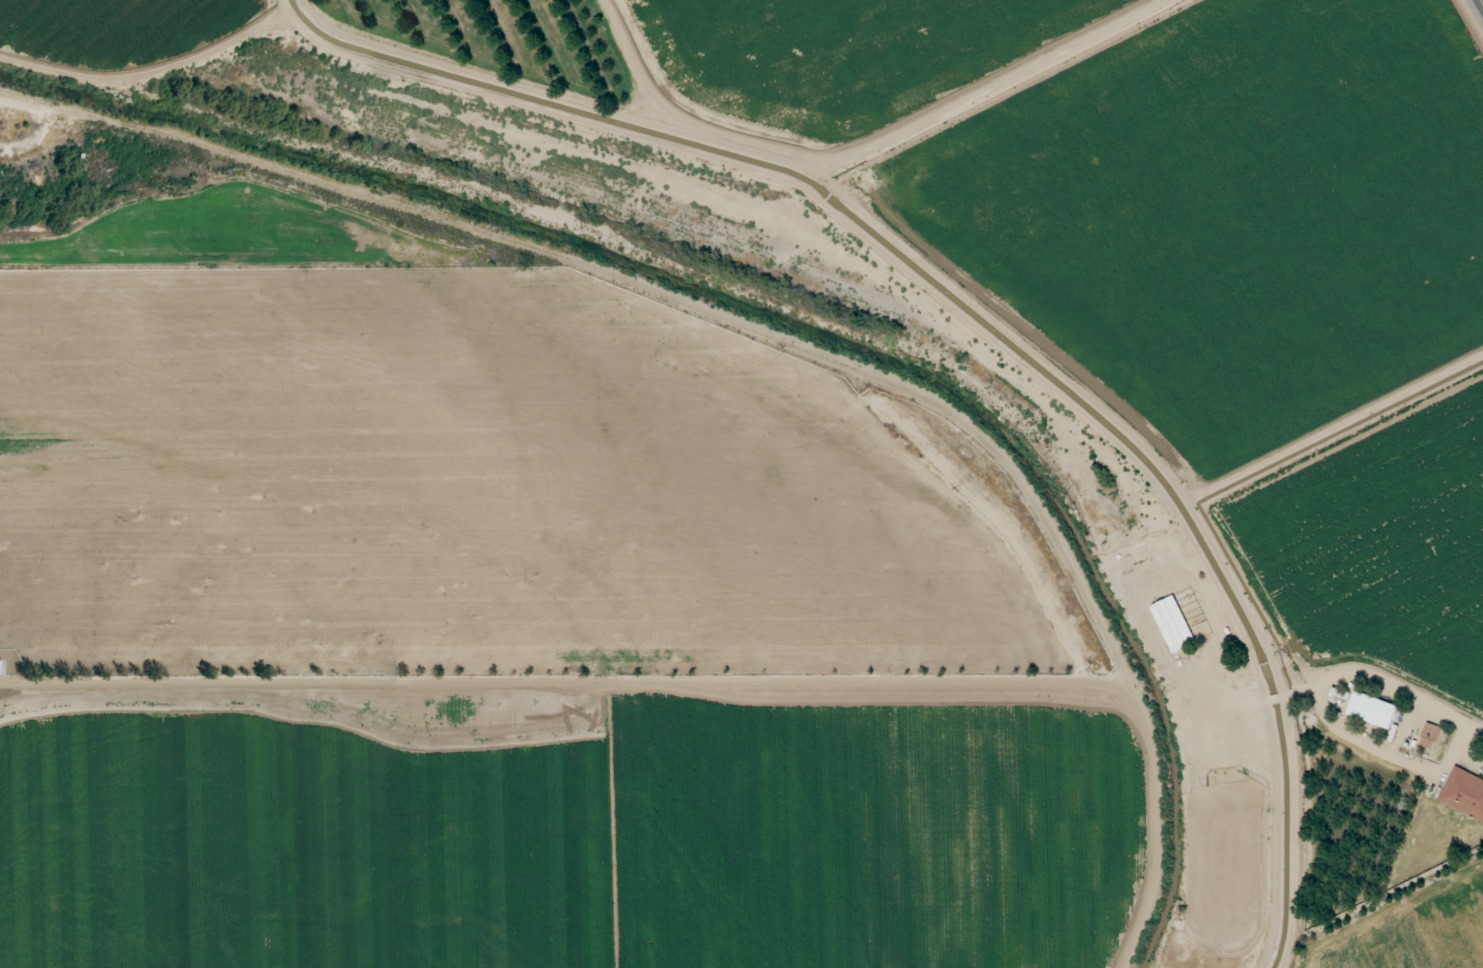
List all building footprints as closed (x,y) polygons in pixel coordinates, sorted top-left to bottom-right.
[(1191,643),(1173,594),(1148,603),(1166,652),(1191,643)] [(1388,727),(1396,703),(1349,688),(1342,713),(1388,727)] [(1437,725),(1420,721),(1415,746),(1431,750),(1437,725)] [(1479,818),(1482,809),(1482,779),(1450,764),(1435,799),(1479,818)]
